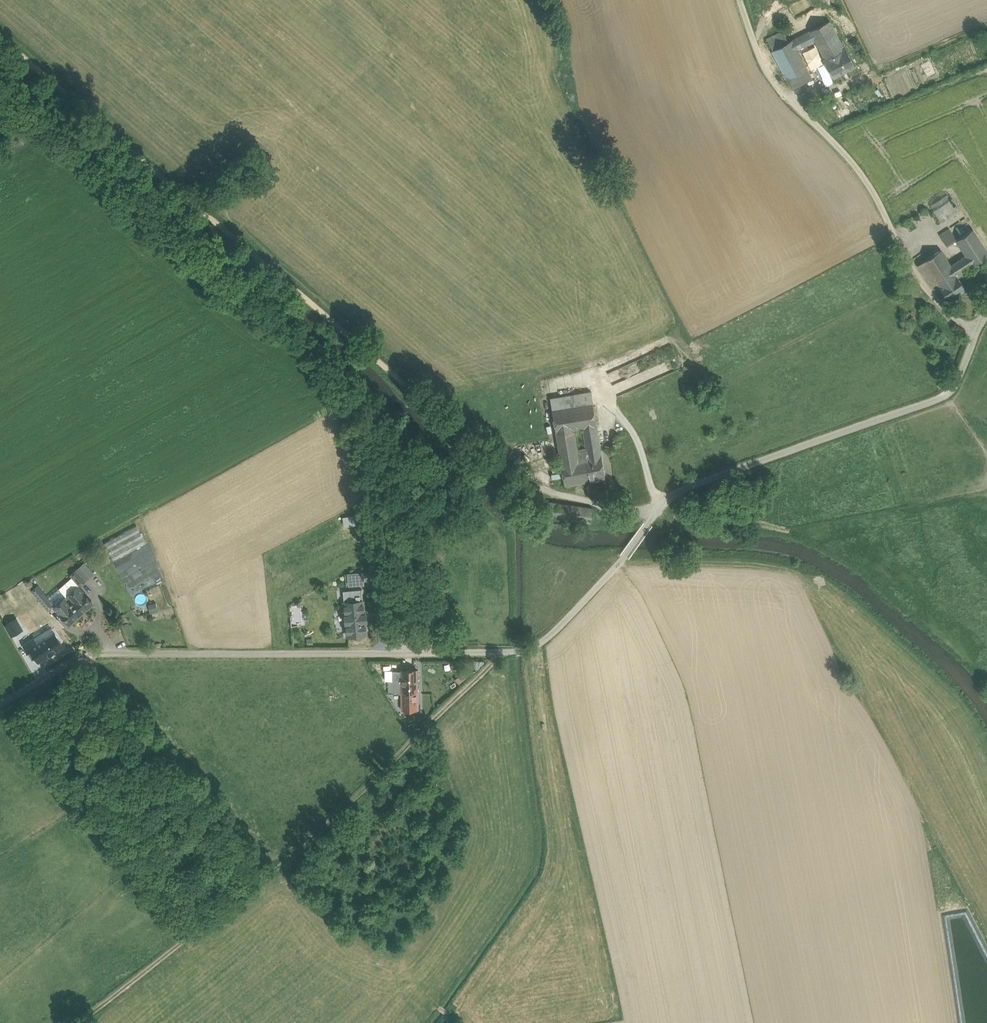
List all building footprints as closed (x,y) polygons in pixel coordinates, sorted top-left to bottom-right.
[(829,20),(810,30),(814,39),(825,59),(845,49),(829,20)] [(788,41),(782,30),(767,38),(788,78),(789,78),(807,68),(801,57),(798,58),(793,50),(788,41)] [(810,30),(788,41),(793,50),(814,39),(810,30)] [(845,49),(825,59),(835,77),(854,67),(845,49)] [(807,68),(789,78),(794,88),(812,78),(807,68)] [(952,197),(933,209),(941,222),(960,210),(952,197)] [(956,239),(949,227),(939,234),(946,245),(956,239),(966,254),(972,264),(986,254),(986,250),(973,228),(956,239)] [(940,249),(917,265),(929,283),(952,267),(950,265),(940,249)] [(972,264),(966,254),(960,258),(967,268),(972,264)] [(960,258),(950,265),(952,267),(929,283),(932,286),(937,283),(939,285),(950,299),(966,289),(958,277),(965,272),(963,270),(972,265),(972,264),(967,268),(960,258)] [(591,391),(550,398),(552,410),(593,403),(591,391)] [(593,403),(552,410),(561,460),(601,453),(593,403)] [(601,453),(561,460),(565,485),(589,481),(605,478),(601,453)] [(593,507),(549,501),(547,516),(591,522),(593,507)] [(344,526),(356,524),(354,514),(342,516),(344,526)] [(105,543),(114,560),(146,543),(136,526),(105,543)] [(95,561),(99,566),(104,563),(99,557),(95,561)] [(70,575),(72,577),(80,586),(86,581),(76,570),(70,575)] [(66,597),(78,587),(80,586),(72,577),(59,588),(66,597)] [(336,580),(337,587),(347,586),(347,584),(354,583),(353,578),(336,580)] [(53,604),(48,598),(38,586),(32,591),(47,610),(53,604)] [(66,597),(81,614),(93,604),(78,587),(66,597)] [(66,597),(59,588),(48,598),(53,604),(55,607),(66,597)] [(346,612),(364,610),(362,589),(344,591),(346,612)] [(55,607),(70,624),(81,614),(66,597),(55,607)] [(289,601),(290,620),(303,620),(303,600),(289,601)] [(155,604),(147,606),(149,614),(157,612),(155,604)] [(364,610),(346,612),(348,635),(366,633),(365,621),(364,610)] [(14,639),(22,635),(17,626),(9,631),(14,639)] [(32,649),(39,660),(56,650),(47,637),(34,645),(31,647),(32,649)] [(31,647),(34,645),(32,641),(25,646),(28,652),(32,649),(31,647)] [(417,670),(401,670),(401,671),(392,671),(392,680),(389,680),(389,692),(396,692),(399,692),(399,693),(401,692),(402,697),(418,696),(418,693),(417,670)]
